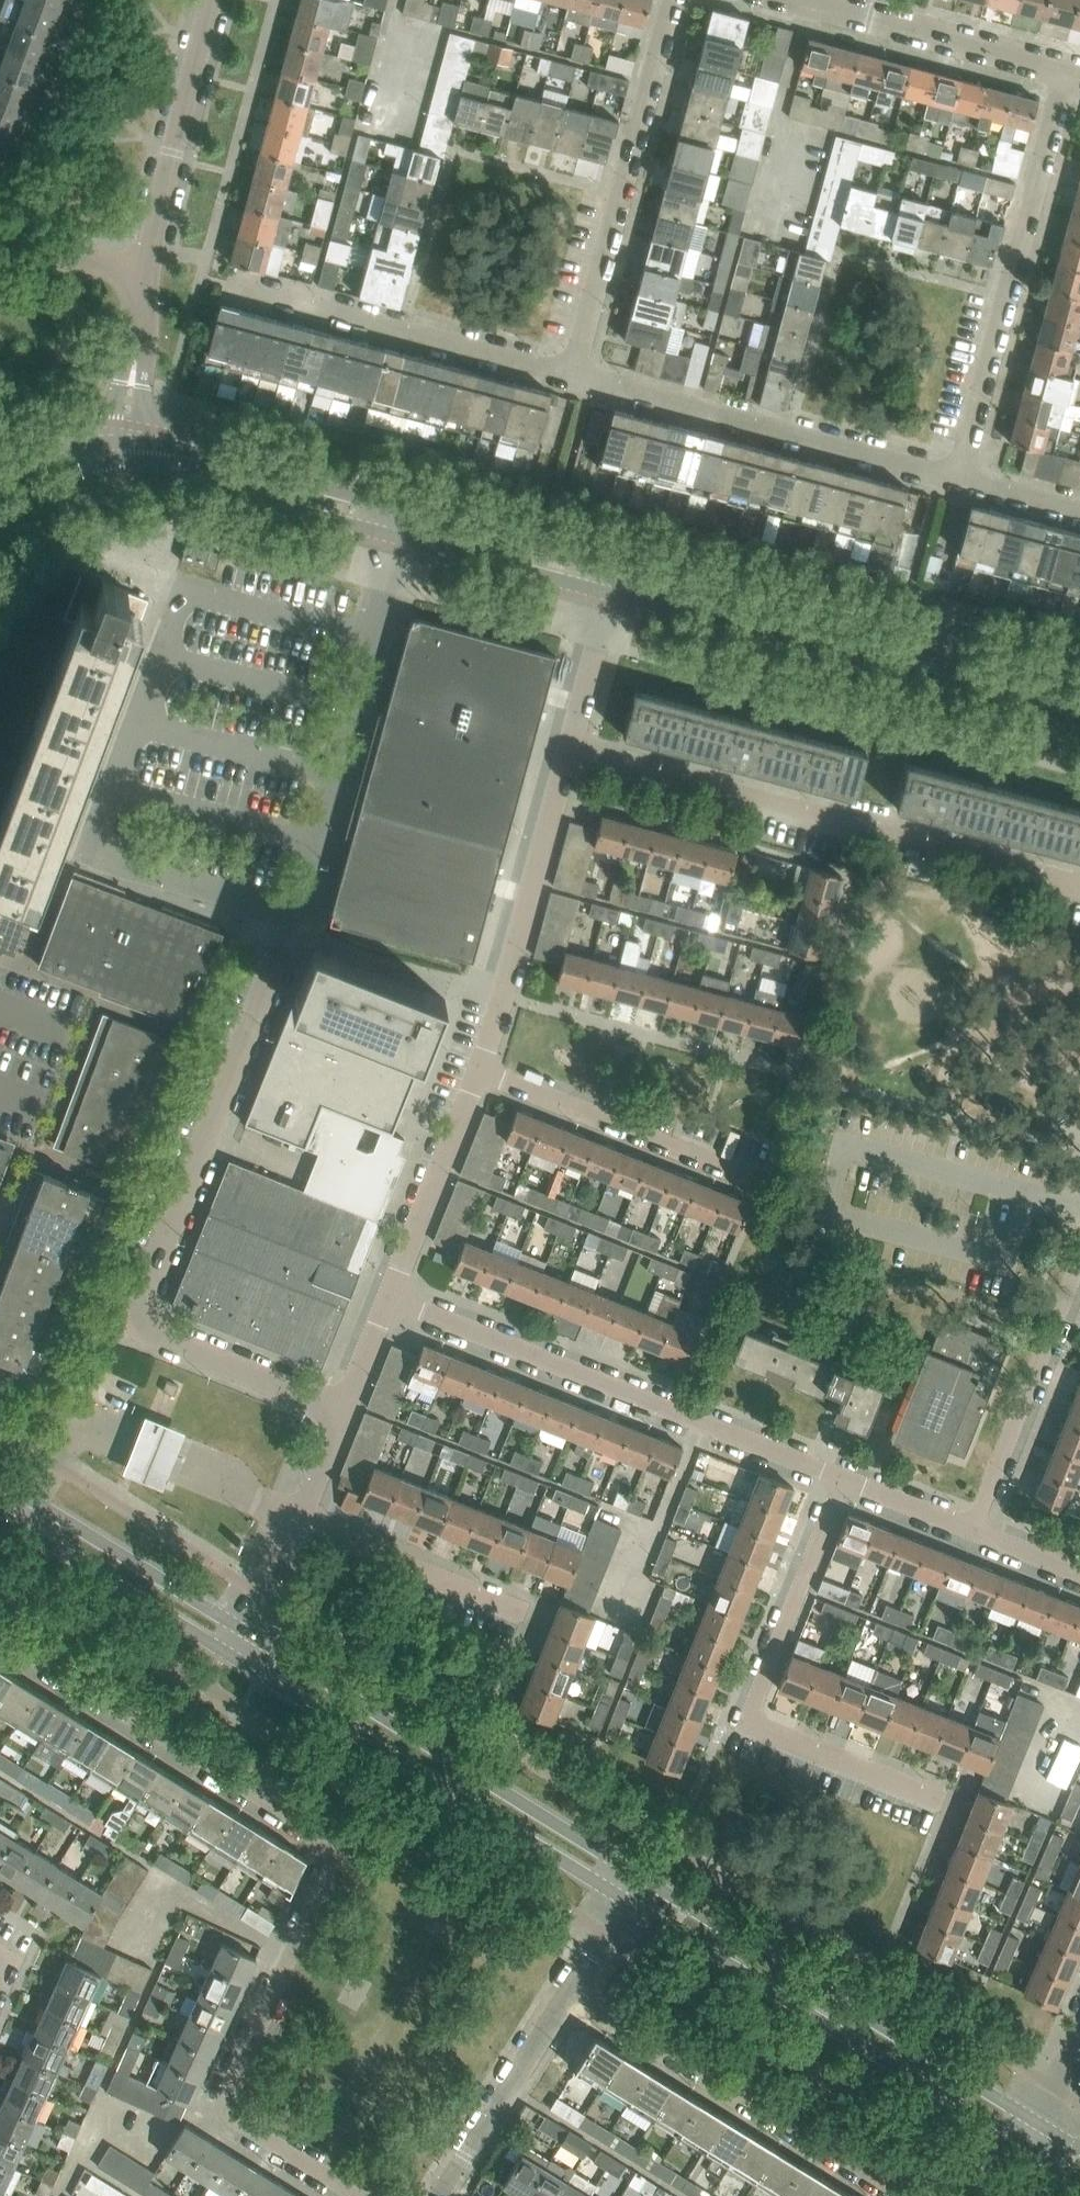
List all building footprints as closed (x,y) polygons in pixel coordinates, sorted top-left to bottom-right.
[(58,12),(25,0),(16,24),(49,37),(58,12)] [(63,0),(25,0),(58,12),(63,0)] [(296,15),(329,24),(348,29),(355,2),(349,0),(348,0),(301,0),(296,15)] [(387,0),(364,0),(363,4),(365,4),(385,9),(387,0)] [(428,20),(432,4),(424,2),(424,0),(406,0),(402,13),(428,20)] [(541,0),(515,0),(514,1),(513,6),(538,13),(541,0)] [(590,23),(596,0),(568,0),(567,4),(569,5),(565,18),(589,24),(589,23),(590,23)] [(615,30),(622,0),(596,0),(590,23),(615,30)] [(641,37),(650,0),(622,0),(615,30),(641,37)] [(985,2),(1014,10),(1017,0),(986,0),(985,2)] [(1043,17),(1048,0),(1017,0),(1014,10),(1043,17)] [(1072,25),(1079,0),(1048,0),(1043,17),(1072,25)] [(432,4),(428,20),(453,26),(459,5),(443,1),(441,6),(432,4)] [(712,8),(705,35),(741,44),(756,48),(759,36),(744,32),(748,18),(712,8)] [(474,14),(469,31),(478,33),(483,17),(474,14)] [(296,15),(289,42),(322,51),(329,24),(296,15)] [(492,19),(483,17),(478,33),(488,36),(492,19)] [(373,20),(369,34),(377,36),(381,22),(373,20)] [(40,61),(49,37),(16,24),(7,49),(40,61)] [(793,30),(780,26),(778,26),(770,52),(785,57),(793,30)] [(524,28),(520,44),(529,47),(533,30),(524,28)] [(542,33),(533,30),(529,47),(538,49),(542,33)] [(375,46),(377,36),(369,34),(362,32),(358,31),(351,58),(370,63),(375,46)] [(450,32),(446,46),(471,53),(475,39),(450,32)] [(705,35),(698,60),(734,70),(741,44),(705,35)] [(809,38),(801,67),(815,70),(811,84),(824,87),(835,45),(809,38)] [(322,51),(289,42),(282,70),(315,79),(322,51)] [(580,60),(584,44),(575,42),(570,58),(580,60)] [(489,43),(484,59),(496,62),(501,46),(489,43)] [(593,46),(584,44),(580,60),(589,63),(593,46)] [(860,52),(835,45),(824,87),(849,94),(860,52)] [(468,65),(471,55),(471,53),(446,46),(443,59),(468,65)] [(513,49),(501,46),(496,62),(509,66),(513,49)] [(40,61),(7,49),(0,68),(0,74),(31,86),(40,61)] [(764,51),(757,76),(779,82),(785,57),(770,52),(764,51)] [(874,101),(885,59),(860,52),(849,94),(874,101)] [(610,54),(606,68),(631,74),(634,60),(610,54)] [(537,72),(547,74),(551,60),(541,57),(537,72)] [(443,59),(439,72),(464,79),(468,65),(443,59)] [(874,101),(874,102),(888,106),(892,91),(903,94),(910,66),(885,59),(874,101)] [(576,66),(551,60),(547,74),(572,81),(576,66)] [(727,95),(734,70),(698,60),(691,86),(727,95)] [(903,94),(928,101),(936,72),(910,66),(903,94)] [(282,70),(274,98),(307,106),(315,79),(282,70)] [(600,73),(591,70),(587,85),(597,88),(600,73)] [(461,92),(464,79),(439,72),(436,85),(461,92)] [(940,104),(953,107),(961,79),(936,72),(928,101),(923,117),(936,120),(940,104)] [(629,80),(600,73),(597,88),(625,95),(629,80)] [(31,86),(0,74),(0,102),(22,110),(31,86)] [(772,107),(779,82),(757,76),(750,101),(772,107)] [(350,78),(347,88),(363,92),(365,82),(350,78)] [(453,121),(479,128),(490,86),(464,79),(461,92),(458,104),(454,117),(453,121)] [(975,127),(986,86),(961,79),(953,107),(950,120),(975,127)] [(436,85),(432,97),(458,104),(461,92),(436,85)] [(479,128),(504,134),(515,93),(490,86),(479,128)] [(691,86),(685,111),(721,120),(727,95),(691,86)] [(986,86),(975,127),(987,131),(991,118),(1003,121),(1011,92),(986,86)] [(363,92),(347,88),(345,96),(360,100),(363,92)] [(1030,128),(1037,99),(1011,92),(1003,121),(990,170),(1017,177),(1024,150),(1010,146),(1016,124),(1030,128)] [(529,141),(540,100),(515,93),(504,134),(529,141)] [(788,116),(814,123),(818,107),(809,104),(811,98),(794,93),(788,116)] [(432,97),(429,111),(454,117),(458,104),(432,97)] [(315,108),(307,106),(274,98),(267,125),(300,133),(307,135),(315,108)] [(529,141),(554,148),(565,106),(540,100),(529,141)] [(772,107),(750,101),(745,100),(738,125),(765,132),(772,107)] [(22,110),(0,102),(0,130),(13,135),(22,110)] [(839,130),(845,107),(829,103),(827,109),(818,107),(814,123),(839,130)] [(579,154),(590,113),(565,106),(554,148),(579,154)] [(365,111),(363,119),(370,121),(373,113),(365,111)] [(429,111),(426,123),(451,130),(453,121),(454,117),(429,111)] [(685,111),(678,136),(714,146),(721,120),(685,111)] [(579,154),(605,161),(612,134),(615,135),(619,120),(590,113),(579,154)] [(859,118),(855,134),(864,137),(869,120),(859,118)] [(869,120),(864,137),(873,139),(876,126),(877,123),(869,120)] [(426,123),(422,136),(447,143),(448,142),(451,130),(426,123)] [(335,133),(332,142),(348,146),(351,137),(352,132),(353,127),(341,124),(338,133),(335,133)] [(267,125),(260,152),(293,161),(300,133),(267,125)] [(765,132),(738,125),(738,126),(743,127),(737,152),(735,151),(735,152),(758,158),(765,132)] [(13,135),(0,130),(0,158),(3,159),(13,135)] [(909,131),(905,148),(915,150),(919,134),(909,131)] [(919,134),(915,150),(924,153),(929,137),(919,134)] [(861,142),(836,135),(832,149),(858,155),(861,142)] [(444,156),(447,143),(422,136),(418,150),(440,155),(444,156)] [(678,136),(671,162),(707,171),(714,146),(678,136)] [(396,155),(392,171),(433,181),(440,155),(418,150),(386,141),(383,152),(396,155)] [(348,146),(332,142),(330,151),(346,155),(348,146)] [(883,165),(887,149),(861,142),(858,155),(857,158),(883,165)] [(960,145),(956,161),(965,163),(968,154),(970,148),(960,145)] [(968,154),(965,163),(975,166),(979,150),(970,148),(968,154)] [(858,155),(832,149),(829,161),(854,168),(857,158),(858,155)] [(896,152),(887,149),(883,165),(892,167),(896,152)] [(293,161),(260,152),(253,179),(286,187),(293,161)] [(751,184),(758,158),(735,152),(728,178),(751,184)] [(933,174),(934,174),(937,162),(914,156),(911,169),(933,175),(933,174)] [(345,185),(360,189),(367,164),(351,159),(345,185)] [(854,168),(829,161),(825,174),(851,181),(854,168)] [(700,197),(707,171),(671,162),(664,188),(700,197)] [(937,162),(934,175),(958,181),(961,169),(937,162)] [(961,169),(958,181),(982,188),(986,176),(961,169)] [(325,178),(337,181),(338,182),(341,174),(327,170),(325,178)] [(433,181),(392,171),(385,196),(426,207),(433,181)] [(851,181),(825,174),(822,187),(847,194),(850,183),(851,181)] [(1011,198),(1015,183),(986,176),(982,188),(982,191),(1011,198)] [(721,203),(734,206),(745,209),(751,184),(728,178),(721,203)] [(253,179),(245,206),(278,215),(286,187),(253,179)] [(844,207),(840,220),(839,224),(865,231),(876,190),(850,183),(847,194),(844,207)] [(338,209),(353,213),(360,189),(345,185),(338,209)] [(318,196),(334,200),(336,191),(320,187),(318,196)] [(818,200),(844,207),(847,194),(822,187),(818,200)] [(1077,187),(1071,213),(1079,215),(1079,188),(1077,187)] [(664,188),(657,213),(694,222),(700,197),(664,188)] [(876,190),(865,231),(889,237),(900,195),(895,194),(895,195),(876,190)] [(889,237),(915,244),(926,204),(926,202),(900,195),(889,237)] [(334,200),(318,196),(311,224),(326,228),(334,200)] [(385,196),(379,220),(420,231),(426,207),(385,196)] [(815,213),(840,220),(844,207),(818,200),(815,213)] [(926,204),(915,244),(940,251),(950,210),(926,204)] [(278,215),(245,206),(238,233),(285,246),(292,219),(278,215)] [(745,209),(734,206),(728,231),(738,234),(745,209)] [(338,209),(332,234),(346,238),(353,213),(338,209)] [(940,251),(964,257),(975,217),(950,210),(940,251)] [(657,213),(651,238),(687,248),(699,251),(706,225),(694,222),(657,213)] [(837,233),(839,224),(840,220),(815,213),(811,226),(837,233)] [(1071,213),(1064,238),(1079,242),(1079,215),(1071,213)] [(975,217),(964,257),(991,264),(998,237),(1001,238),(1004,224),(975,217)] [(420,231),(379,220),(372,245),(413,256),(420,231)] [(811,226),(808,239),(833,246),(834,245),(837,233),(811,226)] [(731,260),(738,234),(728,231),(721,257),(731,260)] [(238,233),(231,262),(232,262),(277,275),(285,246),(238,233)] [(744,236),(737,262),(751,266),(753,266),(755,267),(762,241),(744,236)] [(651,238),(643,265),(680,275),(687,248),(651,238)] [(1057,263),(1079,270),(1079,242),(1064,238),(1057,263)] [(330,239),(325,259),(340,263),(347,265),(352,245),(330,239)] [(808,239),(804,252),(826,258),(830,259),(833,246),(808,239)] [(306,242),(303,251),(319,255),(322,246),(306,242)] [(372,245),(365,270),(406,281),(413,256),(372,245)] [(781,274),(819,284),(826,258),(804,252),(804,253),(788,248),(781,274)] [(319,255),(303,251),(301,260),(317,264),(319,255)] [(721,257),(714,284),(724,286),(731,260),(721,257)] [(318,285),(333,289),(340,263),(325,259),(318,285)] [(751,266),(737,262),(730,287),(744,291),(751,266)] [(1050,289),(1079,297),(1079,270),(1057,263),(1050,289)] [(692,278),(680,275),(643,265),(637,290),(673,299),(676,290),(688,293),(692,278)] [(406,281),(365,270),(359,296),(400,307),(406,281)] [(780,274),(773,299),(812,309),(819,284),(781,274),(780,274)] [(744,291),(730,287),(724,312),(737,316),(744,291)] [(1050,289),(1043,315),(1079,325),(1079,297),(1050,289)] [(637,290),(631,313),(667,323),(679,326),(685,303),(673,299),(637,290)] [(718,311),(722,293),(712,291),(707,308),(718,311)] [(782,312),(780,320),(779,327),(805,334),(812,309),(773,299),(771,309),(780,312),(782,312)] [(205,361),(223,366),(238,309),(220,304),(205,361)] [(718,311),(707,308),(702,326),(713,329),(718,311)] [(223,366),(241,371),(257,314),(238,309),(223,366)] [(739,316),(737,316),(724,312),(718,331),(734,335),(739,316)] [(666,350),(676,353),(683,327),(679,326),(667,323),(631,313),(624,339),(641,344),(654,347),(666,350)] [(257,314),(241,371),(260,376),(275,319),(257,314)] [(1043,315),(1037,340),(1070,349),(1073,338),(1079,340),(1079,325),(1043,315)] [(260,376),(278,381),(294,324),(275,319),(260,376)] [(763,323),(757,348),(799,359),(805,334),(779,327),(763,323)] [(278,381),(296,386),(312,329),(294,324),(278,381)] [(296,386),(315,391),(330,334),(312,329),(296,386)] [(330,334),(315,391),(333,396),(349,338),(330,334)] [(333,396),(352,401),(367,343),(349,338),(333,396)] [(1070,349),(1037,340),(1030,365),(1072,377),(1075,366),(1066,363),(1070,349)] [(709,345),(695,341),(690,357),(684,383),(697,386),(709,345)] [(352,401),(370,405),(385,348),(367,343),(352,401)] [(641,344),(634,370),(647,373),(654,347),(641,344)] [(745,345),(742,356),(755,359),(751,373),(792,384),(799,359),(757,348),(747,345),(745,345)] [(647,373),(659,376),(666,350),(654,347),(647,373)] [(385,348),(370,405),(388,410),(404,353),(385,348)] [(659,376),(672,379),(679,354),(676,353),(666,350),(659,376)] [(713,352),(710,362),(725,366),(728,355),(713,352)] [(388,410),(407,415),(422,358),(404,353),(388,410)] [(690,357),(679,354),(672,379),(684,383),(690,357)] [(407,415),(425,420),(440,363),(422,358),(407,415)] [(710,362),(703,388),(718,391),(725,366),(710,362)] [(425,420),(443,425),(459,368),(440,363),(425,420)] [(1030,365),(1023,391),(1065,402),(1072,404),(1079,378),(1072,377),(1030,365)] [(459,368),(443,425),(462,430),(477,373),(459,368)] [(462,430),(480,435),(496,378),(477,373),(462,430)] [(751,373),(744,398),(785,409),(792,384),(751,373)] [(480,435),(499,440),(514,383),(496,378),(480,435)] [(499,440),(517,445),(532,387),(514,383),(499,440)] [(535,450),(551,392),(532,387),(517,445),(535,450)] [(1023,391),(1016,416),(1044,423),(1058,427),(1065,402),(1023,391)] [(598,466),(617,471),(632,414),(613,409),(598,466)] [(617,471),(635,476),(650,419),(632,414),(617,471)] [(1016,416),(1010,442),(1027,446),(1040,450),(1051,453),(1058,427),(1044,423),(1016,416)] [(668,424),(650,419),(635,476),(653,481),(668,424)] [(653,481),(672,486),(687,429),(668,424),(653,481)] [(672,486),(690,491),(705,434),(687,429),(672,486)] [(723,438),(705,434),(690,491),(708,496),(723,438)] [(708,496),(727,500),(742,443),(723,438),(708,496)] [(448,445),(440,443),(438,451),(446,453),(448,445)] [(760,448),(742,443),(727,500),(745,505),(760,448)] [(1040,450),(1027,446),(1020,472),(1033,475),(1040,450)] [(745,505),(764,510),(779,453),(760,448),(745,505)] [(1040,450),(1033,475),(1045,478),(1052,453),(1040,450)] [(797,458),(780,454),(779,453),(764,510),(780,515),(782,515),(797,458)] [(1052,453),(1045,478),(1058,482),(1065,456),(1052,453)] [(1065,456),(1058,482),(1071,485),(1078,460),(1065,456)] [(782,515),(800,520),(815,463),(797,458),(782,515)] [(1071,485),(1079,488),(1079,460),(1078,460),(1071,485)] [(819,525),(834,468),(815,463),(800,520),(819,525)] [(819,525),(837,530),(852,473),(834,468),(819,525)] [(855,535),(871,478),(852,473),(837,530),(855,535)] [(855,535),(874,540),(889,482),(871,478),(855,535)] [(874,540),(872,547),(890,552),(907,487),(889,482),(874,540)] [(974,566),(989,509),(971,504),(970,506),(955,561),(974,566)] [(944,521),(957,524),(960,512),(948,508),(944,521)] [(989,509),(974,566),(992,571),(1007,514),(989,509)] [(1007,514),(992,571),(1010,576),(1026,519),(1007,514)] [(1026,519),(1010,576),(1029,581),(1044,524),(1026,519)] [(1044,524),(1029,581),(1047,586),(1062,529),(1044,524)] [(1047,586),(1065,591),(1079,537),(1079,533),(1062,529),(1047,586)] [(1065,591),(1079,595),(1079,537),(1065,591)] [(221,552),(187,543),(186,543),(181,560),(216,569),(216,568),(221,552)] [(897,554),(890,552),(872,547),(868,563),(893,569),(897,554)] [(28,893),(32,894),(134,621),(139,622),(148,599),(128,591),(128,590),(103,580),(105,574),(83,566),(64,617),(75,621),(0,822),(0,882),(28,893)] [(503,850),(556,655),(555,655),(438,623),(429,621),(412,616),(366,785),(366,786),(365,792),(378,815),(384,817),(385,817),(503,850)] [(701,753),(712,710),(636,690),(623,735),(625,735),(626,733),(656,741),(655,743),(669,747),(670,744),(701,753)] [(747,765),(778,773),(789,731),(712,710),(701,753),(732,761),(732,764),(746,767),(747,765)] [(789,731),(778,773),(809,781),(808,784),(822,788),(823,785),(853,793),(852,796),(854,796),(866,751),(789,731)] [(974,826),(985,783),(908,763),(896,808),(898,808),(899,806),(929,814),(928,816),(942,820),(943,817),(974,826)] [(985,783),(974,826),(1005,834),(1004,837),(1019,840),(1019,838),(1051,846),(1062,804),(985,783)] [(1051,846),(1079,854),(1079,809),(1062,804),(1051,846)] [(621,851),(629,822),(602,815),(598,829),(594,842),(594,844),(621,851)] [(473,960),(503,850),(385,817),(355,928),(473,960)] [(570,822),(567,834),(594,842),(598,829),(570,822)] [(656,829),(629,822),(621,851),(648,859),(656,829)] [(675,866),(683,836),(656,829),(648,859),(675,866)] [(567,834),(563,847),(591,854),(594,844),(594,842),(567,834)] [(710,844),(683,836),(675,866),(702,873),(710,844)] [(729,881),(737,851),(710,844),(702,873),(729,881)] [(591,854),(563,847),(560,859),(588,866),(591,854)] [(744,849),(740,864),(753,867),(757,852),(744,849)] [(560,859),(557,872),(584,880),(588,866),(560,859)] [(803,894),(834,902),(841,875),(811,867),(803,894)] [(557,872),(553,885),(581,893),(584,880),(557,872)] [(72,877),(39,964),(40,964),(39,965),(40,965),(40,964),(52,968),(52,969),(52,970),(53,969),(64,973),(64,974),(65,974),(65,973),(77,978),(76,979),(77,979),(78,978),(89,982),(89,983),(90,984),(90,982),(102,987),(101,988),(102,988),(102,987),(114,991),(114,993),(115,991),(126,996),(126,997),(127,998),(127,997),(139,1001),(138,1002),(139,1002),(139,1001),(151,1006),(151,1007),(152,1006),(163,1010),(163,1011),(164,1011),(164,1010),(176,1014),(175,1016),(176,1016),(177,1015),(188,1019),(188,1021),(198,995),(199,995),(222,933),(222,932),(221,932),(221,933),(209,928),(210,927),(209,927),(208,929),(197,924),(197,923),(197,922),(196,924),(184,920),(185,918),(184,918),(184,919),(172,914),(172,913),(171,914),(160,910),(160,909),(159,909),(159,910),(147,906),(148,904),(147,904),(147,905),(135,900),(135,899),(134,900),(123,896),(123,895),(122,895),(122,896),(110,892),(111,890),(110,890),(109,891),(98,887),(98,886),(98,885),(97,887),(85,882),(86,881),(85,881),(85,882),(73,878),(73,876),(72,877)] [(584,880),(581,893),(595,896),(598,884),(584,880)] [(0,882),(0,949),(14,955),(29,914),(28,914),(32,904),(25,901),(28,893),(0,882)] [(733,889),(730,903),(743,907),(746,892),(733,889)] [(624,890),(621,903),(635,907),(638,894),(624,890)] [(551,892),(548,904),(575,912),(579,899),(551,892)] [(638,894),(635,907),(649,911),(662,914),(665,901),(652,898),(638,894)] [(826,929),(834,902),(803,894),(796,921),(826,929)] [(588,915),(603,919),(606,906),(591,902),(588,915)] [(730,903),(726,918),(739,921),(743,907),(730,903)] [(572,924),(575,912),(548,904),(545,916),(572,924)] [(676,904),(672,917),(689,922),(692,909),(676,904)] [(606,906),(603,919),(617,923),(621,910),(606,906)] [(719,916),(692,909),(689,922),(716,929),(719,916)] [(545,916),(541,930),(568,937),(572,924),(545,916)] [(646,917),(642,930),(656,934),(660,921),(646,917)] [(660,921),(656,934),(670,937),(674,925),(660,921)] [(789,949),(819,957),(826,929),(796,921),(789,949)] [(541,930),(538,942),(565,950),(568,937),(541,930)] [(695,944),(710,948),(713,935),(699,931),(695,944)] [(713,935),(710,948),(725,952),(728,939),(713,935)] [(619,965),(611,995),(638,1003),(646,972),(635,969),(639,954),(642,942),(626,938),(619,965)] [(562,962),(565,950),(538,942),(534,955),(535,955),(562,962)] [(315,946),(244,1122),(306,1147),(322,1107),(379,1129),(391,1134),(392,1133),(445,999),(315,946)] [(764,963),(767,950),(752,946),(749,959),(764,963)] [(656,961),(658,951),(652,949),(650,959),(656,961)] [(557,981),(584,988),(592,958),(565,950),(562,962),(557,981)] [(767,950),(764,963),(778,967),(782,954),(767,950)] [(584,988),(611,995),(619,965),(592,958),(584,988)] [(806,960),(803,973),(818,977),(821,964),(818,963),(806,960)] [(646,972),(638,1003),(665,1010),(673,979),(661,976),(664,966),(649,962),(646,972)] [(718,1024),(726,994),(730,981),(703,974),(700,987),(691,1017),(718,1024)] [(665,1010),(691,1017),(700,987),(673,979),(665,1010)] [(772,1039),(780,1009),(784,995),(757,987),(753,1001),(745,1032),(772,1039)] [(718,1024),(745,1032),(753,1001),(726,994),(718,1024)] [(780,1009),(772,1039),(799,1046),(807,1016),(780,1009)] [(113,1017),(97,1061),(165,1085),(181,1042),(181,1041),(113,1017)] [(97,1061),(88,1083),(156,1108),(165,1085),(97,1061)] [(82,1105),(81,1106),(82,1106),(148,1130),(156,1108),(88,1083),(90,1084),(82,1105)] [(73,1126),(73,1127),(74,1128),(140,1152),(148,1130),(82,1106),(74,1127),(73,1126)] [(173,1300),(172,1304),(322,1364),(324,1360),(317,1357),(345,1287),(349,1275),(357,1278),(398,1174),(384,1169),(388,1161),(395,1159),(404,1138),(392,1133),(391,1134),(379,1129),(372,1148),(364,1149),(355,1146),(364,1123),(322,1107),(306,1147),(318,1152),(303,1190),(229,1160),(228,1162),(230,1163),(182,1285),(176,1301),(173,1300)] [(505,1138),(531,1148),(542,1119),(517,1109),(511,1123),(506,1135),(505,1138)] [(485,1112),(480,1125),(506,1135),(511,1123),(485,1112)] [(568,1129),(542,1119),(531,1148),(557,1159),(568,1129)] [(501,1148),(505,1138),(506,1135),(480,1125),(475,1138),(501,1148)] [(64,1147),(63,1149),(131,1174),(140,1152),(74,1128),(66,1148),(64,1147)] [(557,1159),(583,1169),(594,1140),(568,1129),(557,1159)] [(475,1138),(470,1149),(496,1159),(501,1148),(475,1138)] [(583,1169),(608,1179),(620,1150),(594,1140),(583,1169)] [(470,1149),(465,1161),(491,1172),(496,1159),(470,1149)] [(646,1160),(620,1150),(608,1179),(605,1187),(616,1191),(619,1184),(634,1190),(646,1160)] [(634,1190),(660,1200),(672,1171),(646,1160),(634,1190)] [(460,1173),(486,1184),(491,1172),(465,1161),(460,1173)] [(553,1167),(550,1176),(560,1180),(564,1171),(553,1167)] [(660,1200),(686,1210),(698,1181),(672,1171),(660,1200)] [(25,1222),(15,1247),(6,1272),(0,1288),(0,1382),(37,1396),(46,1371),(56,1347),(65,1322),(74,1297),(83,1272),(90,1255),(93,1248),(99,1230),(102,1223),(108,1206),(118,1210),(123,1195),(98,1186),(65,1173),(62,1179),(43,1172),(34,1197),(25,1222)] [(486,1184),(501,1190),(506,1177),(491,1172),(486,1184)] [(458,1179),(453,1192),(479,1202),(484,1190),(458,1179)] [(686,1210),(712,1220),(724,1191),(698,1181),(686,1210)] [(530,1187),(525,1199),(539,1205),(543,1192),(530,1187)] [(750,1201),(724,1191),(712,1220),(738,1231),(750,1201)] [(474,1214),(479,1202),(453,1192),(448,1204),(474,1214)] [(543,1192),(539,1205),(564,1215),(569,1203),(543,1192)] [(496,1195),(492,1207),(505,1212),(510,1200),(496,1195)] [(510,1200),(505,1212),(519,1218),(524,1206),(510,1200)] [(569,1203),(564,1215),(590,1225),(595,1213),(569,1203)] [(448,1204),(443,1216),(469,1226),(474,1214),(448,1204)] [(595,1213),(590,1225),(604,1231),(609,1218),(595,1213)] [(548,1215),(543,1228),(557,1233),(562,1221),(548,1215)] [(443,1216),(438,1228),(465,1239),(469,1226),(443,1216)] [(562,1221),(557,1233),(571,1239),(576,1226),(562,1221)] [(434,1241),(460,1251),(464,1240),(465,1239),(438,1228),(434,1240),(434,1241)] [(633,1228),(628,1240),(642,1246),(647,1233),(633,1228)] [(647,1233),(642,1246),(656,1251),(661,1239),(647,1233)] [(600,1236),(595,1248),(609,1254),(614,1241),(600,1236)] [(490,1250),(464,1240),(460,1251),(453,1269),(479,1279),(490,1250)] [(614,1241),(609,1254),(622,1259),(627,1247),(614,1241)] [(679,1260),(693,1266),(698,1254),(684,1248),(679,1260)] [(479,1279),(505,1289),(516,1260),(490,1250),(479,1279)] [(698,1254),(693,1266),(707,1271),(712,1259),(698,1254)] [(660,1274),(665,1262),(651,1256),(646,1269),(660,1274)] [(712,1259),(707,1271),(720,1276),(725,1264),(712,1259)] [(505,1289),(530,1300),(542,1271),(516,1260),(505,1289)] [(665,1262),(660,1274),(674,1280),(679,1267),(665,1262)] [(576,1268),(571,1278),(592,1288),(597,1278),(576,1268)] [(530,1300),(556,1310),(568,1281),(542,1271),(530,1300)] [(717,1283),(703,1277),(698,1289),(712,1295),(717,1283)] [(556,1310),(582,1320),(594,1291),(568,1281),(556,1310)] [(582,1320),(608,1331),(620,1301),(594,1291),(582,1320)] [(646,1312),(634,1341),(660,1351),(672,1322),(677,1307),(681,1299),(664,1293),(655,1315),(646,1312)] [(608,1331),(634,1341),(646,1312),(620,1301),(608,1331)] [(922,1359),(915,1377),(891,1439),(943,1459),(947,1449),(964,1456),(1009,1344),(960,1325),(943,1318),(930,1351),(926,1350),(922,1359)] [(660,1351),(686,1362),(697,1332),(672,1322),(660,1351)] [(763,1374),(772,1377),(780,1381),(789,1384),(790,1381),(822,1394),(825,1386),(834,1390),(842,1393),(834,1416),(837,1417),(865,1428),(881,1386),(887,1388),(885,1394),(892,1397),(900,1377),(903,1369),(891,1363),(869,1355),(847,1346),(843,1358),(857,1364),(854,1371),(745,1328),(744,1327),(732,1358),(764,1371),(763,1374)] [(409,1380),(407,1383),(433,1393),(437,1383),(449,1354),(423,1343),(418,1355),(414,1368),(409,1380)] [(418,1355),(392,1345),(387,1357),(414,1368),(418,1355)] [(463,1393),(470,1377),(475,1364),(449,1354),(437,1383),(463,1393)] [(387,1357),(382,1369),(409,1380),(414,1368),(387,1357)] [(475,1364),(470,1377),(463,1393),(490,1404),(501,1374),(475,1364)] [(382,1369),(379,1377),(378,1381),(404,1391),(407,1383),(409,1380),(382,1369)] [(501,1374),(490,1404),(515,1414),(527,1385),(501,1374)] [(162,1390),(166,1391),(174,1395),(178,1385),(166,1380),(162,1390)] [(404,1391),(378,1381),(372,1394),(399,1405),(404,1391)] [(527,1385),(515,1414),(541,1424),(553,1395),(527,1385)] [(372,1394),(367,1406),(394,1416),(399,1405),(372,1394)] [(553,1395),(541,1424),(567,1434),(578,1405),(553,1395)] [(1079,1428),(1079,1398),(1074,1396),(1064,1422),(1079,1428)] [(578,1405),(567,1434),(578,1439),(573,1451),(588,1457),(593,1445),(604,1415),(578,1405)] [(411,1409),(407,1421),(420,1427),(425,1415),(411,1409)] [(387,1434),(392,1423),(365,1412),(360,1424),(387,1434)] [(425,1415),(420,1427),(434,1432),(439,1420),(425,1415)] [(604,1415),(593,1445),(619,1455),(630,1426),(604,1415)] [(137,1428),(117,1477),(159,1493),(178,1444),(181,1437),(139,1421),(137,1428)] [(1079,1458),(1079,1428),(1064,1422),(1054,1448),(1079,1458)] [(356,1435),(382,1446),(387,1434),(360,1424),(356,1435)] [(401,1426),(397,1438),(413,1444),(418,1433),(401,1426)] [(656,1436),(630,1426),(619,1455),(645,1465),(656,1436)] [(463,1430),(458,1442),(472,1447),(477,1435),(463,1430)] [(418,1433),(413,1444),(430,1451),(435,1440),(418,1433)] [(377,1459),(382,1446),(356,1435),(351,1448),(377,1459)] [(477,1435),(472,1447),(486,1453),(491,1441),(477,1435)] [(682,1446),(656,1436),(645,1465),(670,1476),(682,1446)] [(453,1447),(448,1458),(465,1465),(469,1454),(453,1447)] [(346,1460),(372,1471),(374,1466),(377,1459),(351,1448),(346,1460)] [(1073,1485),(1079,1467),(1079,1458),(1054,1448),(1044,1474),(1073,1485)] [(514,1450),(509,1462),(523,1468),(528,1456),(514,1450)] [(469,1454),(465,1465),(482,1471),(486,1460),(469,1454)] [(528,1456),(523,1468),(537,1473),(542,1461),(528,1456)] [(341,1473),(342,1473),(367,1484),(372,1471),(346,1460),(341,1473)] [(362,1500),(386,1510),(399,1476),(374,1466),(372,1471),(367,1484),(342,1473),(337,1484),(347,1488),(340,1506),(357,1513),(362,1500)] [(504,1467),(500,1479),(516,1485),(521,1474),(504,1467)] [(566,1471),(561,1483),(575,1488),(580,1476),(566,1471)] [(793,1486),(780,1481),(759,1473),(749,1498),(783,1512),(793,1487),(793,1486)] [(521,1474),(516,1485),(533,1492),(537,1480),(521,1474)] [(1033,1500),(1062,1511),(1073,1485),(1044,1474),(1033,1500)] [(399,1476),(386,1510),(412,1520),(425,1486),(399,1476)] [(580,1476),(575,1488),(589,1494),(593,1482),(580,1476)] [(593,1482),(589,1494),(601,1499),(606,1486),(593,1482)] [(686,1485),(679,1502),(691,1506),(697,1490),(686,1485)] [(412,1520),(438,1531),(451,1497),(425,1486),(412,1520)] [(556,1488),(551,1499),(568,1506),(572,1494),(556,1488)] [(618,1491),(613,1503),(625,1508),(630,1496),(618,1491)] [(572,1494),(568,1506),(584,1512),(589,1501),(572,1494)] [(630,1496),(625,1508),(640,1514),(645,1502),(630,1496)] [(451,1497),(438,1531),(464,1541),(477,1507),(451,1497)] [(749,1498),(739,1524),(773,1538),(780,1518),(783,1512),(749,1498)] [(679,1502),(673,1518),(684,1523),(691,1506),(679,1502)] [(464,1541),(490,1551),(503,1518),(477,1507),(464,1541)] [(862,1552),(874,1523),(848,1513),(831,1555),(858,1566),(863,1553),(862,1552)] [(503,1518),(490,1551),(516,1562),(529,1528),(503,1518)] [(593,1518),(589,1529),(616,1540),(620,1529),(593,1518)] [(900,1533),(874,1523),(862,1552),(863,1553),(888,1562),(900,1533)] [(739,1524),(728,1550),(762,1564),(773,1538),(739,1524)] [(516,1562),(542,1572),(555,1539),(529,1528),(516,1562)] [(611,1552),(616,1540),(589,1529),(584,1542),(611,1552)] [(926,1544),(900,1533),(888,1562),(914,1573),(926,1544)] [(665,1537),(659,1553),(670,1558),(677,1541),(665,1537)] [(555,1539),(542,1572),(568,1583),(568,1582),(568,1583),(570,1579),(575,1566),(579,1554),(581,1549),(555,1539)] [(584,1542),(581,1549),(579,1554),(606,1564),(611,1552),(584,1542)] [(951,1554),(926,1544),(914,1573),(940,1583),(951,1554)] [(752,1590),(762,1564),(728,1550),(718,1576),(752,1590)] [(659,1553),(652,1570),(663,1574),(670,1558),(659,1553)] [(601,1577),(606,1564),(579,1554),(575,1566),(601,1577)] [(940,1583),(935,1596),(960,1607),(966,1593),(977,1564),(951,1554),(940,1583)] [(1003,1574),(977,1564),(966,1593),(992,1604),(1003,1574)] [(601,1577),(575,1566),(570,1579),(596,1589),(601,1577)] [(1029,1585),(1003,1574),(992,1604),(1003,1608),(998,1622),(1012,1628),(1017,1614),(1029,1585)] [(718,1576),(707,1602),(741,1616),(752,1590),(718,1576)] [(822,1578),(817,1591),(844,1601),(849,1589),(822,1578)] [(596,1589),(570,1579),(568,1583),(565,1591),(592,1601),(596,1589)] [(1055,1595),(1029,1585),(1017,1614),(1043,1624),(1055,1595)] [(849,1589),(844,1601),(857,1607),(862,1594),(849,1589)] [(565,1591),(561,1603),(587,1613),(592,1601),(565,1591)] [(660,1612),(666,1614),(672,1599),(660,1594),(653,1612),(659,1614),(660,1612)] [(1055,1595),(1043,1624),(1069,1634),(1079,1607),(1079,1605),(1055,1595)] [(836,1618),(841,1607),(824,1601),(820,1612),(821,1612),(836,1618)] [(560,1602),(549,1629),(583,1643),(595,1647),(606,1621),(587,1613),(561,1603),(560,1602)] [(731,1642),(741,1616),(707,1602),(697,1628),(731,1642)] [(885,1604),(881,1616),(895,1622),(899,1610),(885,1604)] [(853,1625),(857,1614),(841,1607),(836,1618),(853,1625)] [(1069,1634),(1079,1639),(1079,1607),(1069,1634)] [(899,1610),(895,1622),(909,1627),(913,1615),(899,1610)] [(653,1612),(647,1627),(659,1632),(666,1614),(660,1612),(659,1614),(653,1612)] [(876,1621),(872,1632),(888,1638),(892,1628),(876,1621)] [(937,1625),(932,1637),(946,1642),(951,1630),(937,1625)] [(697,1628),(687,1654),(721,1668),(731,1642),(697,1628)] [(892,1628),(888,1638),(903,1645),(908,1634),(892,1628)] [(539,1654),(539,1655),(573,1669),(583,1643),(549,1629),(540,1653),(539,1654)] [(951,1630),(946,1642),(960,1648),(964,1636),(965,1635),(951,1630)] [(622,1638),(615,1654),(627,1659),(633,1642),(622,1638)] [(792,1653),(778,1687),(804,1698),(818,1664),(824,1650),(798,1639),(792,1653)] [(927,1642),(923,1653),(939,1659),(944,1648),(927,1642)] [(640,1645),(634,1661),(645,1666),(652,1649),(640,1645)] [(989,1645),(984,1657),(998,1663),(1003,1650),(989,1645)] [(944,1648),(939,1659),(956,1666),(960,1655),(944,1648)] [(1003,1650),(998,1663),(1012,1668),(1016,1656),(1003,1650)] [(615,1654),(609,1671),(620,1675),(627,1659),(615,1654)] [(710,1694),(721,1668),(687,1654),(676,1680),(710,1694)] [(573,1669),(539,1655),(529,1681),(563,1695),(573,1669)] [(634,1661),(627,1678),(637,1682),(638,1682),(645,1666),(634,1661)] [(843,1674),(830,1708),(856,1718),(875,1671),(849,1661),(843,1674)] [(979,1662),(974,1673),(991,1680),(995,1669),(979,1662)] [(804,1698),(830,1708),(843,1674),(818,1664),(804,1698)] [(1041,1665),(1036,1678),(1051,1684),(1053,1678),(1051,1677),(1053,1670),(1041,1665)] [(13,1675),(0,1667),(0,1695),(13,1675)] [(856,1718),(882,1729),(895,1695),(902,1678),(876,1667),(875,1671),(856,1718)] [(995,1669),(991,1680),(1007,1686),(1012,1675),(995,1669)] [(1068,1676),(1053,1670),(1051,1677),(1053,1678),(1051,1684),(1063,1689),(1068,1676)] [(13,1675),(0,1695),(0,1713),(17,1724),(37,1690),(13,1675)] [(676,1680),(666,1706),(700,1720),(710,1694),(676,1680)] [(563,1695),(529,1681),(519,1707),(553,1720),(563,1695)] [(601,1689),(595,1705),(606,1710),(613,1694),(601,1689)] [(17,1724),(41,1739),(62,1705),(37,1690),(17,1724)] [(1012,1706),(1038,1716),(1043,1704),(1017,1694),(1012,1706)] [(908,1739),(921,1705),(895,1695),(882,1729),(908,1739)] [(620,1696),(613,1713),(624,1717),(631,1701),(620,1696)] [(41,1739),(33,1752),(58,1767),(60,1763),(87,1721),(62,1705),(41,1739)] [(595,1705),(588,1722),(600,1726),(606,1710),(595,1705)] [(908,1739),(934,1749),(947,1715),(921,1705),(908,1739)] [(689,1746),(700,1720),(666,1706),(655,1732),(689,1746)] [(1033,1728),(1038,1716),(1012,1706),(1007,1718),(1033,1728)] [(613,1713),(606,1729),(618,1734),(624,1717),(613,1713)] [(960,1760),(973,1726),(947,1715),(934,1749),(960,1760)] [(1002,1730),(1029,1740),(1033,1728),(1007,1718),(1002,1730)] [(87,1721),(60,1763),(84,1778),(89,1769),(110,1735),(87,1721)] [(988,1766),(993,1754),(998,1742),(1000,1736),(973,1726),(960,1760),(986,1770),(986,1769),(986,1770),(988,1766)] [(1024,1752),(1029,1740),(1002,1730),(1000,1736),(998,1742),(1024,1752)] [(645,1757),(679,1771),(689,1746),(655,1732),(646,1757),(645,1757)] [(89,1769),(114,1784),(135,1751),(110,1735),(89,1769)] [(993,1754),(1019,1764),(1024,1752),(998,1742),(993,1754)] [(114,1837),(121,1827),(159,1766),(135,1751),(114,1784),(131,1794),(122,1808),(113,1810),(105,1824),(108,1826),(105,1831),(114,1837)] [(1014,1776),(1019,1764),(993,1754),(988,1766),(1014,1776)] [(3,1768),(17,1778),(23,1768),(9,1759),(3,1768)] [(159,1766),(134,1805),(145,1812),(149,1805),(163,1814),(184,1781),(159,1766)] [(983,1778),(1009,1789),(1014,1776),(988,1766),(986,1770),(983,1778)] [(37,1777),(23,1768),(17,1778),(31,1786),(37,1777)] [(7,1797),(13,1786),(1,1778),(0,1779),(0,1793),(7,1797)] [(1005,1801),(1009,1789),(983,1778),(978,1790),(1005,1801)] [(187,1829),(207,1795),(184,1781),(163,1814),(187,1829)] [(1067,1799),(1072,1802),(1073,1799),(1079,1801),(1079,1799),(1079,1784),(1074,1781),(1067,1799)] [(25,1793),(13,1786),(7,1797),(19,1804),(25,1793)] [(57,1789),(51,1799),(65,1808),(71,1798),(57,1789)] [(978,1790),(967,1816),(1001,1830),(1012,1803),(1005,1801),(978,1790)] [(233,1811),(207,1795),(187,1829),(212,1844),(233,1811)] [(71,1798),(65,1808),(80,1817),(86,1807),(71,1798)] [(1067,1799),(1060,1814),(1071,1819),(1079,1801),(1073,1799),(1072,1802),(1067,1799)] [(39,1817),(51,1825),(58,1814),(46,1806),(39,1817)] [(233,1811),(212,1844),(228,1854),(223,1861),(232,1867),(236,1859),(256,1826),(233,1811)] [(71,1821),(58,1814),(51,1825),(64,1832),(71,1821)] [(1001,1830),(967,1816),(957,1842),(991,1855),(1001,1830)] [(12,1837),(17,1830),(0,1819),(0,1857),(12,1837)] [(1034,1842),(1040,1845),(1046,1830),(1035,1825),(1027,1843),(1033,1845),(1034,1842)] [(236,1859),(260,1874),(281,1841),(256,1826),(236,1859)] [(1052,1832),(1044,1850),(1050,1852),(1051,1850),(1057,1852),(1063,1837),(1052,1832)] [(84,1845),(96,1852),(103,1841),(90,1833),(84,1845)] [(133,1835),(127,1845),(139,1853),(146,1842),(133,1835)] [(15,1882),(35,1851),(12,1837),(0,1857),(0,1872),(15,1882)] [(115,1848),(103,1841),(96,1852),(109,1860),(115,1848)] [(275,1883),(266,1895),(282,1905),(283,1906),(306,1857),(281,1841),(260,1874),(275,1883)] [(957,1842),(947,1868),(981,1881),(991,1855),(957,1842)] [(1021,1857),(1032,1862),(1040,1845),(1034,1842),(1033,1845),(1027,1843),(1021,1857)] [(1038,1865),(1049,1870),(1057,1852),(1051,1850),(1050,1852),(1044,1850),(1038,1865)] [(57,1865),(35,1851),(15,1882),(38,1896),(57,1865)] [(153,1861),(163,1867),(169,1857),(159,1851),(153,1861)] [(126,1855),(118,1867),(141,1880),(148,1869),(126,1855)] [(1067,1889),(1079,1894),(1079,1864),(1079,1863),(1070,1859),(1058,1885),(1067,1889)] [(180,1863),(173,1874),(188,1883),(194,1872),(180,1863)] [(38,1896),(61,1910),(80,1879),(57,1865),(38,1896)] [(134,1892),(141,1880),(118,1867),(111,1878),(134,1892)] [(981,1881),(947,1868),(936,1894),(970,1907),(981,1881)] [(1011,1896),(1012,1893),(1017,1896),(1024,1881),(1013,1876),(1005,1893),(1011,1896)] [(111,1878),(105,1889),(127,1902),(134,1892),(111,1878)] [(83,1924),(83,1923),(91,1911),(98,1900),(102,1893),(80,1879),(61,1910),(83,1924)] [(204,1879),(198,1889),(212,1898),(219,1888),(204,1879)] [(1030,1883),(1022,1901),(1028,1903),(1029,1901),(1034,1903),(1041,1888),(1030,1883)] [(219,1888),(212,1898),(227,1907),(233,1897),(219,1888)] [(102,1893),(98,1900),(120,1914),(127,1902),(105,1889),(102,1893)] [(1079,1925),(1079,1894),(1067,1889),(1056,1915),(1079,1925)] [(1010,1913),(1017,1896),(1012,1893),(1011,1896),(1005,1893),(998,1908),(1010,1913)] [(936,1894),(926,1920),(960,1933),(970,1907),(936,1894)] [(120,1914),(98,1900),(91,1911),(114,1924),(120,1914)] [(1027,1921),(1034,1903),(1029,1901),(1028,1903),(1022,1901),(1016,1916),(1027,1921)] [(272,1921),(243,1902),(236,1913),(268,1934),(275,1922),(272,1921)] [(83,1923),(86,1925),(109,1935),(114,1924),(91,1911),(83,1923)] [(1079,1955),(1079,1952),(1079,1925),(1056,1915),(1045,1940),(1079,1955)] [(960,1933),(926,1920),(916,1946),(950,1959),(960,1933)] [(86,1925),(81,1936),(104,1946),(109,1935),(86,1925)] [(989,1944),(995,1946),(1002,1931),(991,1926),(983,1944),(988,1946),(989,1944)] [(1007,1951),(1012,1954),(1019,1939),(1008,1934),(1000,1952),(1006,1954),(1007,1951)] [(189,1941),(177,1935),(171,1949),(183,1954),(189,1941)] [(116,1951),(104,1946),(81,1936),(70,1960),(101,1973),(105,1975),(116,1951)] [(1034,1966),(1068,1980),(1079,1955),(1045,1940),(1034,1966)] [(222,1942),(211,1967),(245,1982),(256,1957),(222,1942)] [(976,1959),(987,1964),(995,1946),(989,1944),(988,1946),(983,1944),(976,1959)] [(183,1954),(171,1949),(165,1962),(177,1967),(183,1954)] [(105,1975),(117,1981),(128,1957),(116,1951),(105,1975)] [(1005,1971),(1012,1954),(1007,1951),(1006,1954),(1000,1952),(993,1967),(1005,1971)] [(140,1962),(128,1957),(117,1981),(129,1986),(130,1986),(140,1962)] [(101,1973),(70,1960),(67,1958),(56,1983),(90,1998),(101,1973)] [(152,1967),(140,1962),(130,1986),(141,1992),(152,1967)] [(1023,1991),(1056,2006),(1068,1980),(1034,1966),(1023,1991)] [(200,1990),(234,2005),(245,1982),(211,1967),(200,1990)] [(56,1983),(45,2006),(79,2022),(90,1998),(56,1983)] [(155,1984),(149,1996),(161,2002),(167,1989),(155,1984)] [(129,1986),(123,1999),(135,2004),(141,1992),(130,1986),(129,1986)] [(223,2030),(234,2005),(200,1990),(196,1999),(187,1995),(180,2010),(189,2014),(223,2030)] [(149,1996),(143,2010),(155,2016),(161,2002),(149,1996)] [(68,2046),(79,2022),(45,2006),(34,2031),(68,2046)] [(1006,2010),(998,2007),(994,2014),(1002,2018),(1006,2010)] [(212,2054),(223,2030),(189,2014),(178,2038),(212,2054)] [(113,2022),(107,2034),(119,2040),(125,2027),(113,2022)] [(27,2030),(22,2041),(28,2046),(23,2055),(57,2070),(67,2074),(71,2065),(61,2061),(68,2046),(34,2031),(34,2032),(27,2030)] [(133,2031),(127,2044),(140,2049),(145,2037),(133,2031)] [(107,2034),(101,2048),(113,2054),(119,2040),(107,2034)] [(623,2052),(595,2035),(574,2069),(602,2086),(623,2052)] [(201,2078),(212,2054),(178,2038),(167,2062),(201,2078)] [(127,2044),(121,2058),(133,2063),(140,2049),(127,2044)] [(648,2068),(623,2052),(602,2086),(627,2102),(648,2068)] [(46,2094),(57,2070),(23,2055),(13,2079),(46,2094)] [(176,2096),(188,2101),(190,2102),(201,2078),(167,2062),(157,2057),(146,2082),(152,2085),(164,2090),(176,2096)] [(96,2059),(85,2083),(97,2088),(98,2087),(108,2065),(96,2059)] [(116,2068),(106,2090),(118,2096),(128,2074),(116,2068)] [(674,2084),(648,2068),(627,2102),(653,2118),(674,2084)] [(118,2096),(130,2101),(140,2079),(128,2074),(118,2096)] [(35,2118),(46,2094),(13,2079),(12,2079),(6,2078),(6,2079),(1,2089),(1,2090),(6,2094),(2,2103),(35,2118)] [(130,2101),(142,2106),(152,2085),(146,2082),(140,2079),(130,2101)] [(91,2102),(97,2088),(85,2083),(79,2096),(91,2102)] [(653,2118),(679,2133),(699,2100),(674,2084),(653,2118)] [(164,2090),(152,2085),(142,2106),(154,2112),(164,2090)] [(166,2117),(176,2096),(164,2090),(154,2112),(166,2117)] [(188,2101),(176,2096),(166,2117),(178,2123),(188,2101)] [(550,2107),(578,2125),(584,2115),(585,2114),(557,2096),(550,2107)] [(679,2133),(704,2149),(725,2116),(699,2100),(679,2133)] [(35,2118),(2,2103),(0,2107),(0,2131),(25,2142),(35,2118)] [(538,2127),(561,2141),(568,2129),(545,2115),(538,2127)] [(750,2131),(725,2116),(704,2149),(729,2165),(750,2131)] [(69,2118),(63,2131),(75,2136),(81,2123),(69,2118)] [(520,2118),(514,2127),(521,2132),(527,2123),(520,2118)] [(592,2120),(586,2130),(603,2140),(609,2130),(592,2120)] [(207,2138),(184,2124),(183,2126),(165,2155),(188,2169),(207,2138)] [(561,2141),(560,2142),(582,2156),(590,2143),(568,2129),(561,2141)] [(609,2130),(603,2140),(620,2151),(626,2141),(609,2130)] [(25,2142),(0,2131),(0,2160),(14,2166),(25,2142)] [(69,2150),(75,2136),(63,2131),(57,2144),(69,2150)] [(776,2147),(750,2131),(729,2165),(755,2181),(776,2147)] [(188,2169),(210,2183),(229,2151),(207,2138),(188,2169)] [(97,2165),(108,2172),(121,2151),(110,2144),(97,2165)] [(526,2145),(522,2153),(503,2184),(522,2195),(526,2195),(549,2159),(526,2145)] [(780,2150),(776,2147),(755,2181),(780,2195),(781,2195),(801,2163),(780,2150)] [(593,2160),(606,2168),(613,2157),(600,2149),(593,2160)] [(133,2158),(121,2151),(108,2172),(120,2179),(133,2158)] [(252,2165),(229,2151),(210,2183),(231,2195),(233,2195),(252,2165)] [(643,2152),(637,2161),(654,2172),(660,2162),(643,2152)] [(626,2165),(613,2157),(606,2168),(619,2176),(626,2165)] [(143,2165),(133,2158),(120,2179),(130,2185),(143,2165)] [(549,2159),(526,2195),(557,2195),(573,2170),(574,2169),(569,2165),(561,2166),(549,2159)] [(6,2192),(11,2194),(21,2170),(14,2166),(0,2160),(0,2189),(6,2192)] [(660,2162),(654,2172),(671,2182),(677,2173),(660,2162)] [(827,2179),(801,2163),(781,2195),(816,2195),(827,2179)] [(154,2172),(143,2165),(130,2185),(142,2192),(154,2172)] [(252,2165),(233,2195),(264,2195),(274,2179),(252,2165)] [(47,2166),(42,2179),(53,2184),(59,2171),(47,2166)] [(573,2170),(557,2195),(588,2195),(589,2195),(596,2184),(573,2170)] [(635,2171),(628,2182),(651,2195),(658,2185),(635,2171)] [(89,2187),(104,2195),(109,2195),(115,2187),(96,2175),(89,2187)] [(53,2184),(42,2179),(36,2192),(44,2195),(48,2195),(53,2184)] [(297,2193),(274,2179),(264,2195),(295,2195),(297,2193)] [(852,2195),(827,2179),(816,2195),(852,2195)] [(142,2192),(148,2195),(171,2195),(172,2195),(149,2180),(142,2192)] [(689,2193),(693,2195),(710,2195),(712,2194),(695,2184),(689,2193)] [(671,2193),(658,2185),(651,2195),(669,2195),(671,2193)] [(115,2187),(109,2195),(127,2195),(115,2187)]
